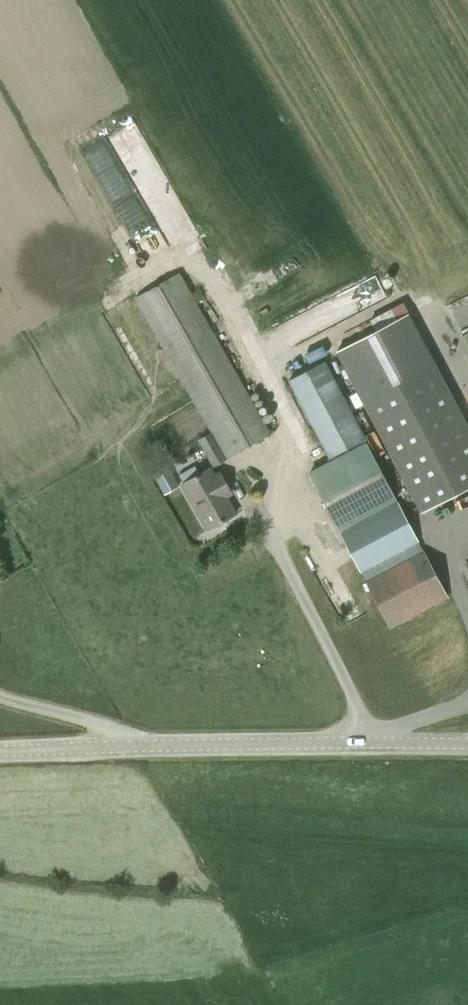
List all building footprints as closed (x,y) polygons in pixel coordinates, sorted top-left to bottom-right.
[(93,155),(127,231),(148,222),(114,146),(93,155)] [(213,466),(271,433),(180,272),(135,297),(211,432),(198,439),(213,466)] [(402,304),(391,310),(397,321),(408,315),(402,304)] [(337,354),(421,511),(467,487),(467,428),(409,316),(337,354)] [(370,321),(339,336),(343,344),(374,330),(370,321)] [(277,350),(305,342),(300,322),(272,330),(277,350)] [(325,361),(287,381),(328,458),(366,438),(325,361)] [(367,442),(308,473),(339,532),(398,501),(367,442)] [(153,474),(165,495),(180,486),(168,465),(153,474)] [(200,473),(195,465),(179,474),(184,482),(181,484),(208,532),(238,513),(212,466),(200,473)] [(398,501),(339,532),(360,573),(419,542),(398,501)] [(423,550),(365,581),(390,629),(448,598),(423,550)]
